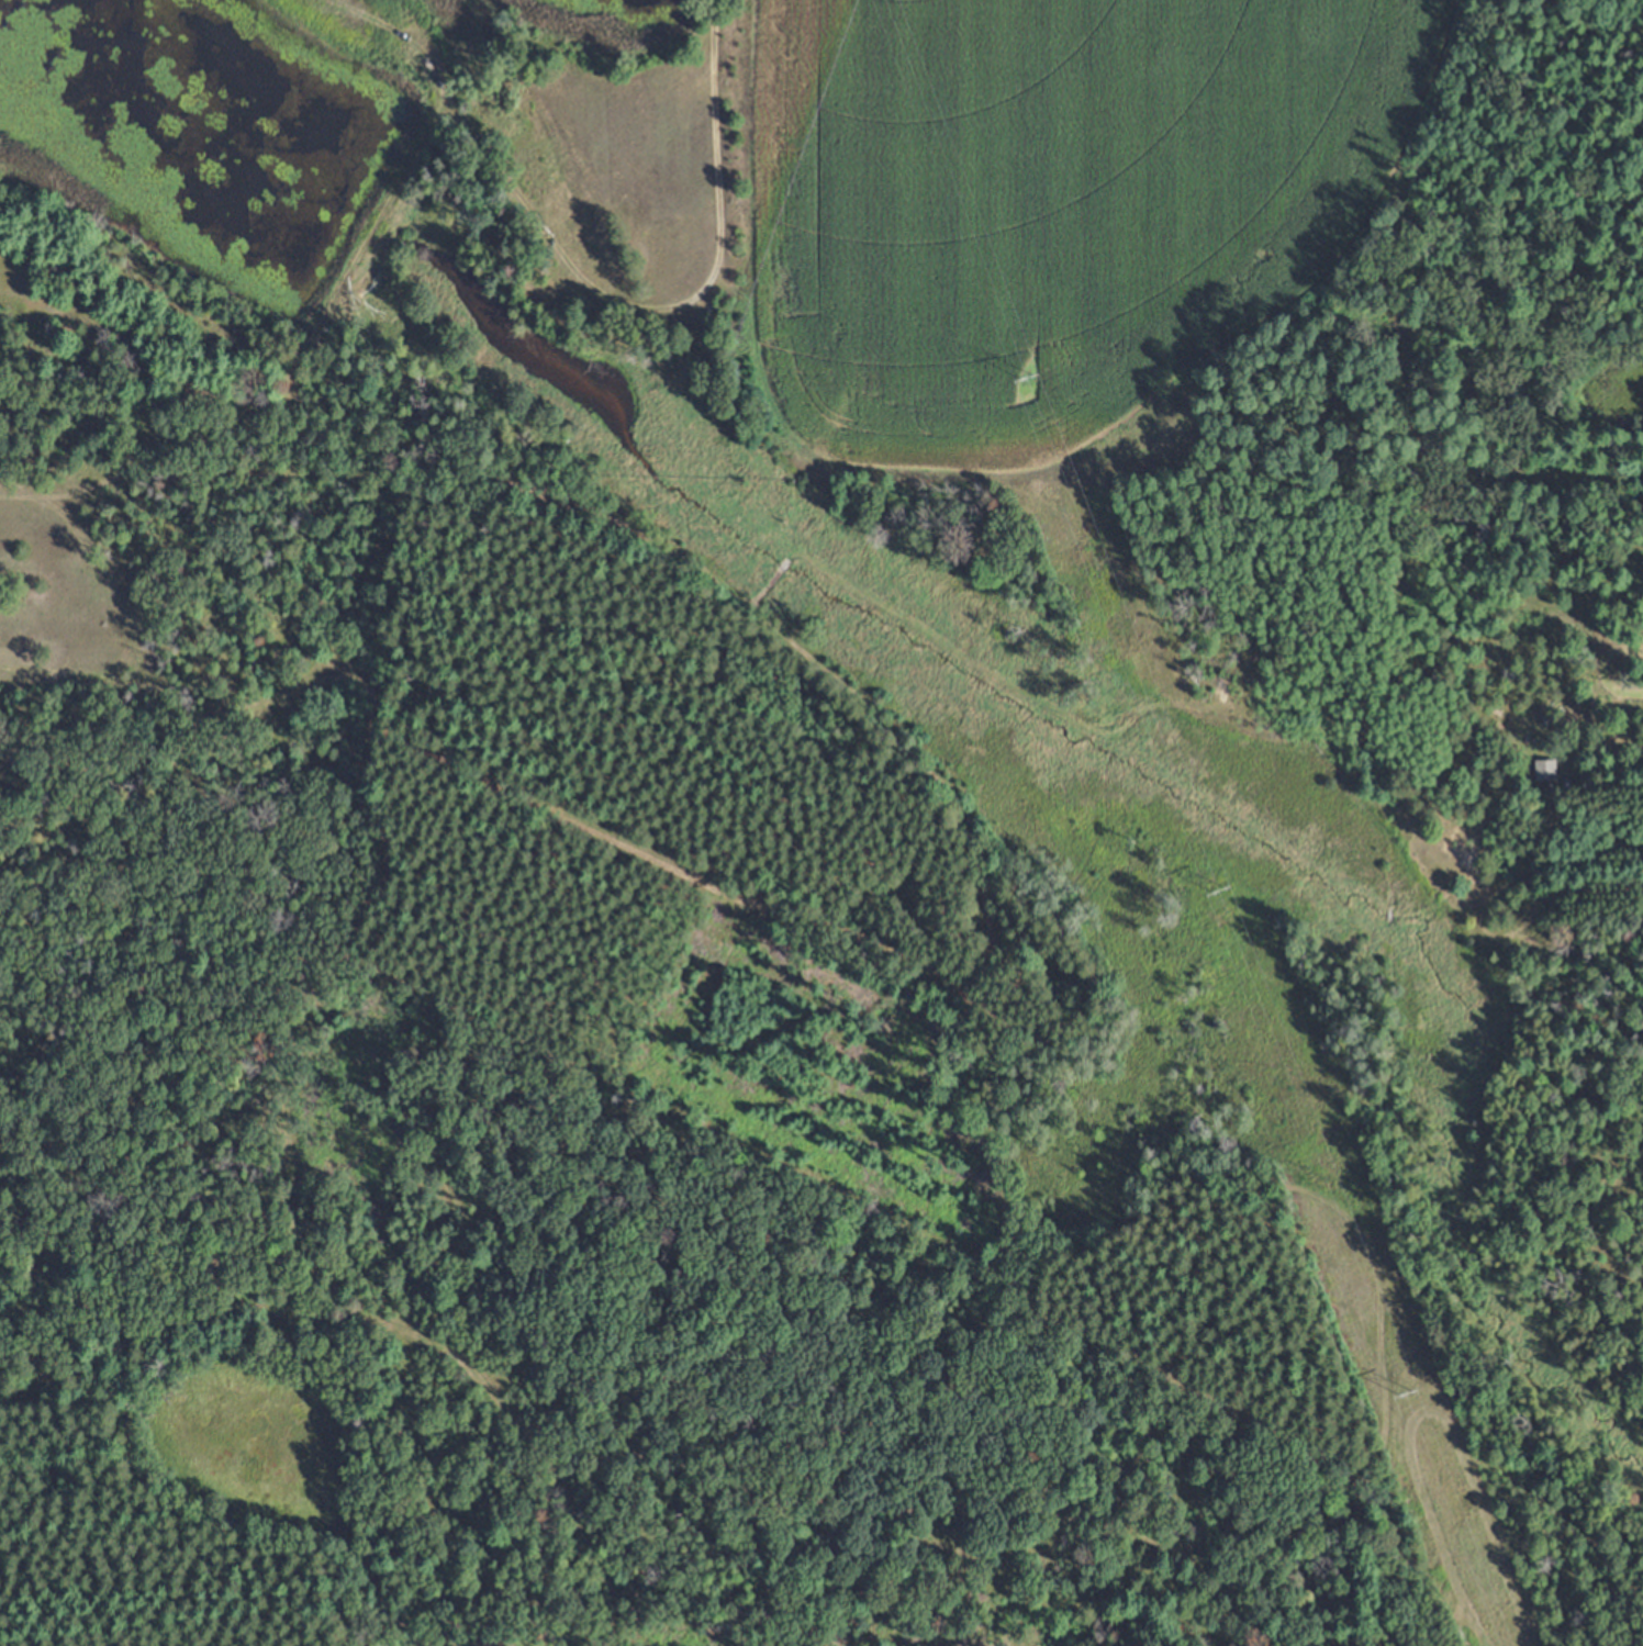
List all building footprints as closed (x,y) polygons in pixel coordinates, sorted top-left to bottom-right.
[(1552,793),(1552,774),(1534,774),(1534,793),(1552,793)]
